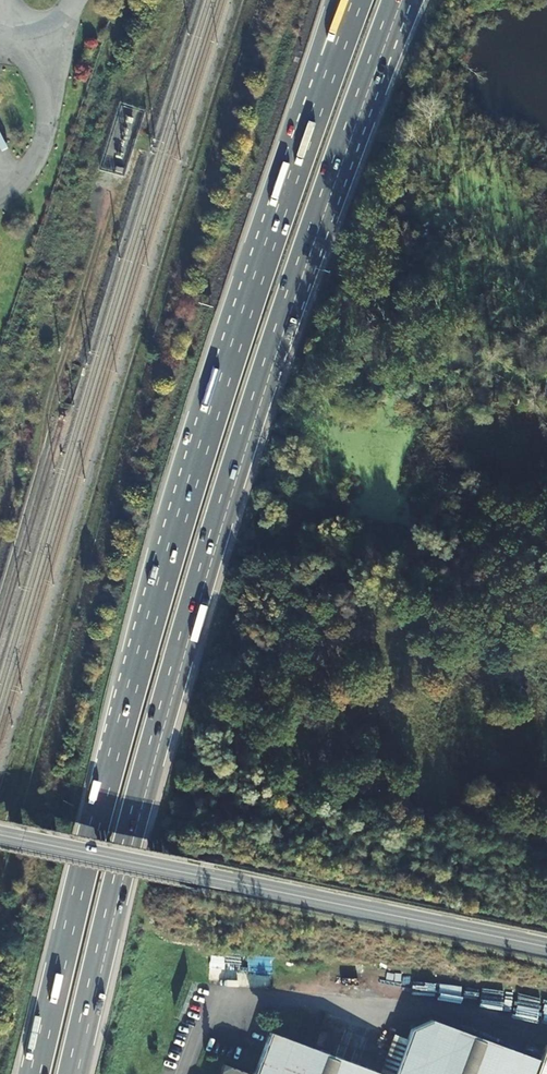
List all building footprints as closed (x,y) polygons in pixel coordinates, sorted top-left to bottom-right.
[(539,1059),(433,1017),(409,1027),(391,1073),(271,1028),(254,1072),(226,1061),(220,1073),(533,1073),(539,1059)] [(533,1073),(546,1073),(546,1045),(545,1044),(539,1059),(533,1073)]
